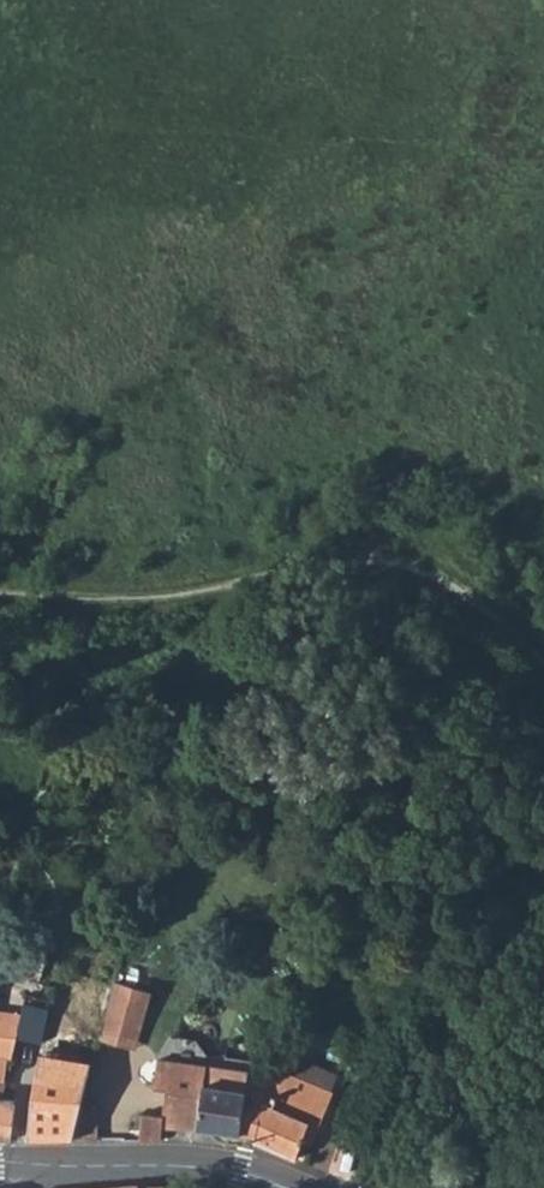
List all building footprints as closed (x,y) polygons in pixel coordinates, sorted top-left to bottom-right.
[(110,1004),(147,1016),(155,990),(118,979),(110,1004)] [(24,989),(4,985),(0,984),(0,1142),(4,1143),(9,1142),(12,1102),(3,1100),(10,1058),(14,1058),(22,1013),(20,1013),(24,989)] [(147,1016),(110,1004),(108,1008),(101,1035),(137,1046),(147,1016)] [(145,1113),(139,1140),(160,1140),(162,1128),(189,1128),(196,1129),(252,1137),(267,1083),(248,1079),(249,1065),(154,1056),(151,1085),(165,1086),(163,1115),(145,1113)] [(294,1075),(272,1066),(267,1083),(252,1137),(251,1140),(296,1159),(302,1139),(305,1128),(318,1133),(336,1093),(331,1090),(338,1073),(302,1058),(294,1075)] [(33,1088),(26,1141),(70,1141),(80,1106),(86,1066),(46,1062),(44,1091),(33,1088)] [(97,1112),(80,1106),(70,1141),(89,1140),(97,1112)] [(313,1144),(318,1133),(305,1128),(302,1139),(313,1144)]
